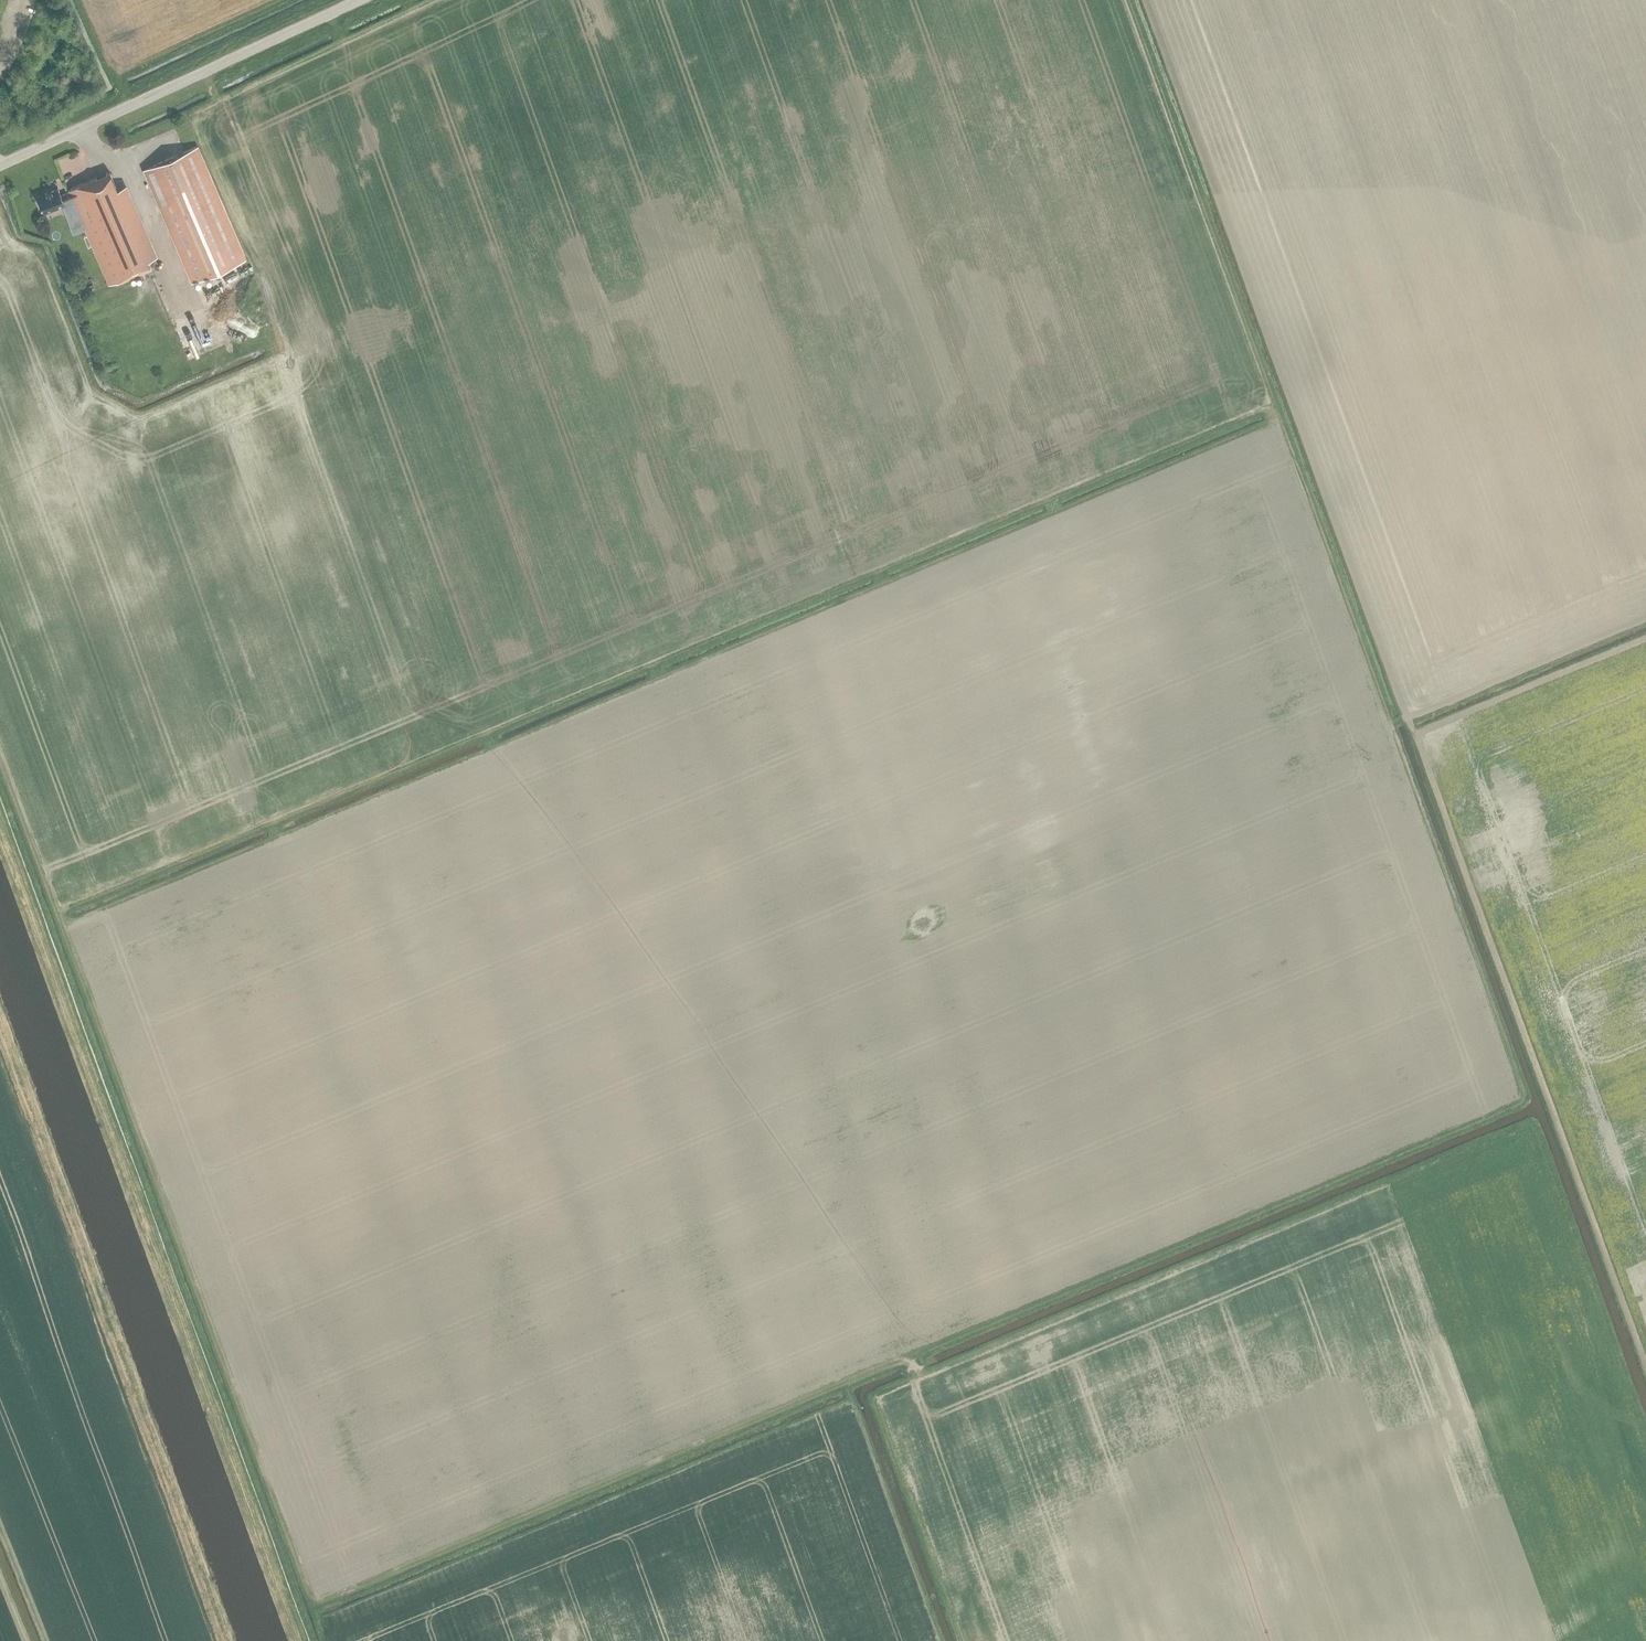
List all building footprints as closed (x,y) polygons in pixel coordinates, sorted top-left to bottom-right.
[(145,169),(193,281),(245,259),(196,147),(145,169)] [(64,202),(71,200),(108,285),(118,281),(151,267),(148,259),(158,255),(127,184),(118,188),(111,171),(68,189),(69,191),(61,194),(58,188),(38,196),(45,213),(65,205),(64,202)]
